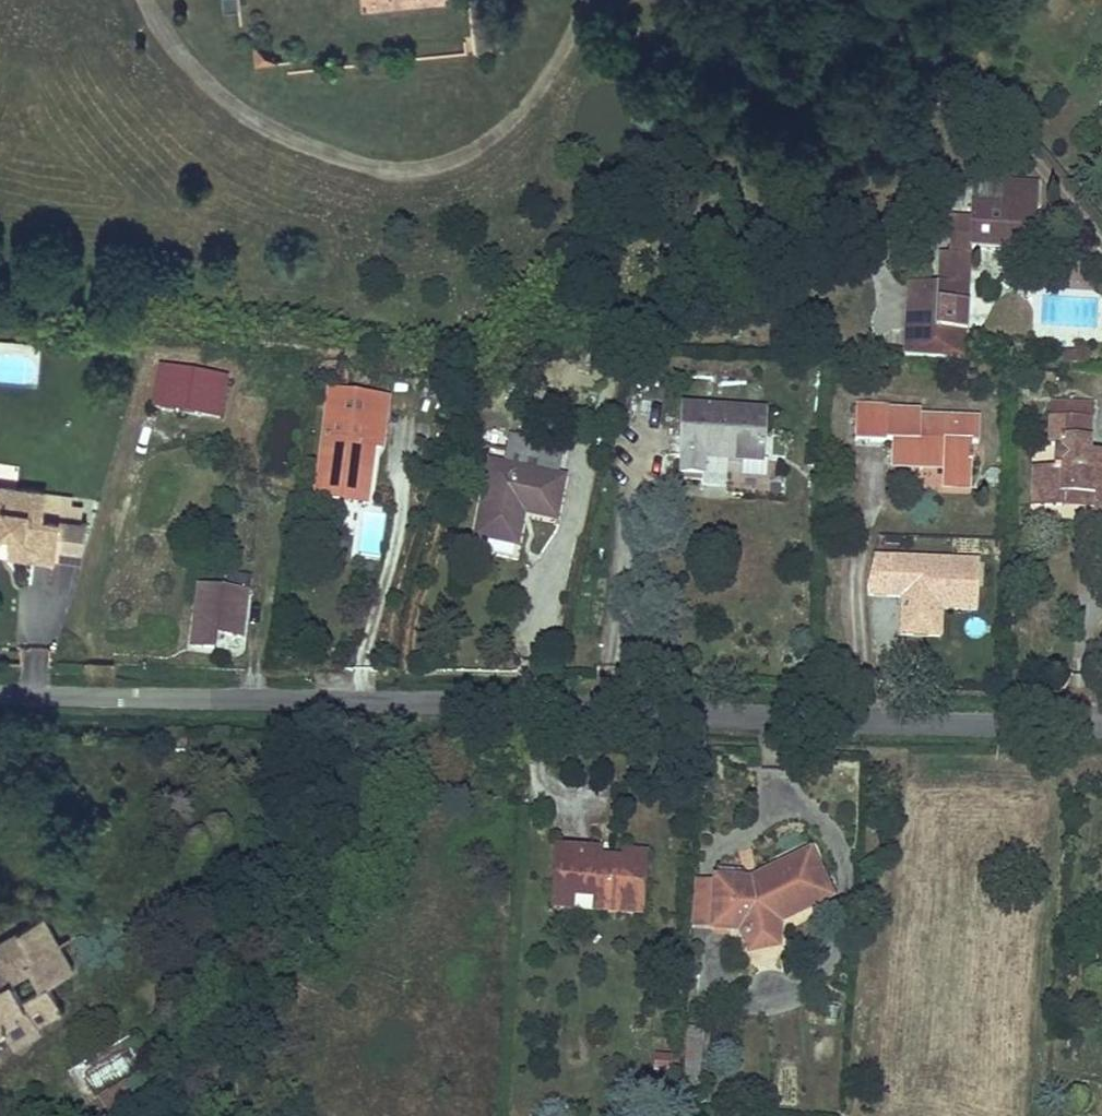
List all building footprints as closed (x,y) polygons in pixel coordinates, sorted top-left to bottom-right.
[(238,0),(224,0),(225,12),(240,10),(238,0)] [(360,11),(446,3),(446,0),(359,0),(360,11)] [(279,62),(253,41),(255,65),(279,62)] [(1034,252),(1038,184),(1004,182),(1004,187),(1003,206),(971,205),(971,219),(951,218),(949,255),(939,254),(938,284),(936,329),(906,328),(906,347),(905,355),(965,359),(971,249),(1034,252)] [(1003,206),(1004,187),(972,186),(971,205),(1003,206)] [(936,329),(938,284),(908,283),(907,316),(906,328),(936,329)] [(1089,365),(1090,349),(1075,348),(1075,352),(1074,364),(1089,365)] [(1074,364),(1075,352),(1059,351),(1058,357),(1058,363),(1074,364)] [(153,408),(219,417),(226,378),(159,367),(153,408)] [(346,387),(348,375),(333,373),(331,384),(346,387)] [(380,447),(386,400),(330,393),(316,498),(339,501),(340,487),(368,490),(373,447),(380,447)] [(1088,457),(1089,419),(1091,420),(1092,405),(1053,404),(1052,444),(1057,444),(1063,444),(1062,469),(1056,469),(1037,468),(1035,505),(1061,506),(1062,495),(1088,496),(1088,507),(1094,507),(1094,523),(1101,523),(1101,458),(1088,457)] [(978,444),(979,420),(919,418),(920,412),(887,412),(887,408),(856,407),(855,441),(892,442),(891,466),(930,467),(930,461),(945,461),(945,467),(944,483),(970,484),(971,444),(978,444)] [(761,461),(764,413),(685,409),(681,474),(702,475),(703,458),(761,461)] [(555,518),(563,479),(556,477),(562,449),(511,438),(505,467),(492,464),(476,536),(516,544),(523,512),(555,518)] [(62,496),(45,493),(46,491),(0,486),(0,539),(1,539),(2,531),(2,528),(13,529),(12,533),(10,554),(54,560),(54,557),(61,503),(62,496)] [(365,505),(368,490),(340,487),(339,501),(365,505)] [(1088,507),(1088,496),(1062,495),(1061,506),(1088,507)] [(61,503),(54,557),(82,560),(88,524),(81,523),(84,506),(61,503)] [(878,556),(870,594),(904,595),(902,634),(939,638),(941,608),(976,609),(978,559),(878,556)] [(241,637),(246,594),(248,594),(250,577),(226,574),(224,591),(199,588),(193,646),(214,649),(215,634),(241,637)] [(186,740),(176,740),(176,751),(186,751),(186,740)] [(642,914),(646,853),(623,852),(623,859),(609,858),(609,865),(600,865),(600,857),(601,851),(556,847),(553,880),(573,882),(572,895),(573,895),(595,897),(593,911),(642,914)] [(775,925),(831,898),(809,853),(759,878),(764,888),(756,892),(749,893),(749,882),(748,882),(716,880),(712,929),(743,931),(751,948),(774,944),(775,925)] [(748,882),(742,871),(717,870),(716,880),(748,882)] [(764,888),(759,878),(749,882),(749,893),(756,892),(764,888)] [(712,929),(716,880),(696,879),(693,927),(712,929)] [(572,895),(573,882),(553,880),(551,908),(572,909),(573,895),(572,895)] [(43,917),(36,921),(66,974),(72,970),(43,917)] [(4,1031),(6,1030),(3,1023),(18,1015),(15,1010),(24,1006),(34,1025),(36,1024),(61,1010),(47,985),(66,974),(36,921),(16,932),(20,939),(0,950),(0,1033),(4,1031)] [(20,939),(16,932),(0,941),(0,950),(20,939)] [(4,1031),(13,1046),(40,1030),(36,1024),(34,1025),(24,1006),(15,1010),(18,1015),(3,1023),(6,1030),(4,1031)] [(701,1043),(701,1030),(688,1029),(687,1041),(701,1043)] [(698,1077),(701,1043),(687,1041),(684,1076),(698,1077)] [(671,1072),(672,1057),(657,1055),(656,1070),(671,1072)] [(696,1094),(698,1077),(684,1076),(682,1093),(696,1094)] [(99,1098),(103,1105),(128,1091),(124,1083),(99,1098)]
